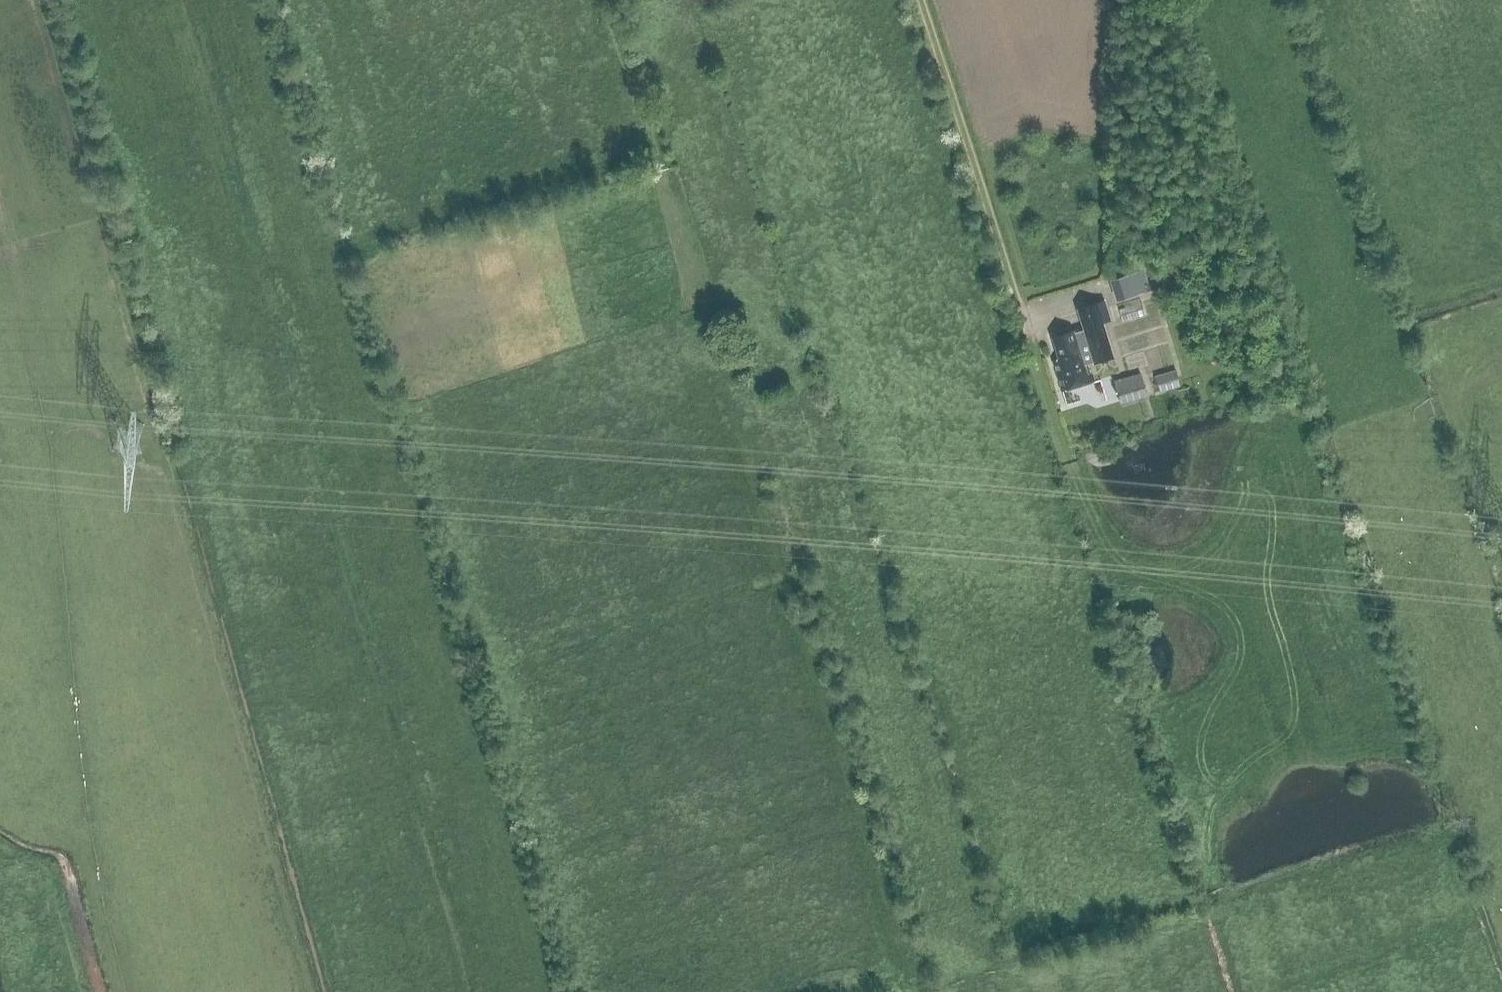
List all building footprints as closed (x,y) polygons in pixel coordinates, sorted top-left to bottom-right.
[(1113,276),(1120,298),(1154,286),(1147,265),(1113,276)] [(1083,331),(1073,334),(1073,332),(1053,338),(1059,360),(1054,363),(1063,391),(1093,382),(1088,365),(1093,363),(1093,364),(1112,358),(1102,324),(1110,322),(1104,302),(1077,310),(1083,331)] [(1181,371),(1160,372),(1160,384),(1181,383),(1181,371)] [(1140,373),(1113,380),(1120,403),(1147,396),(1140,373)]
